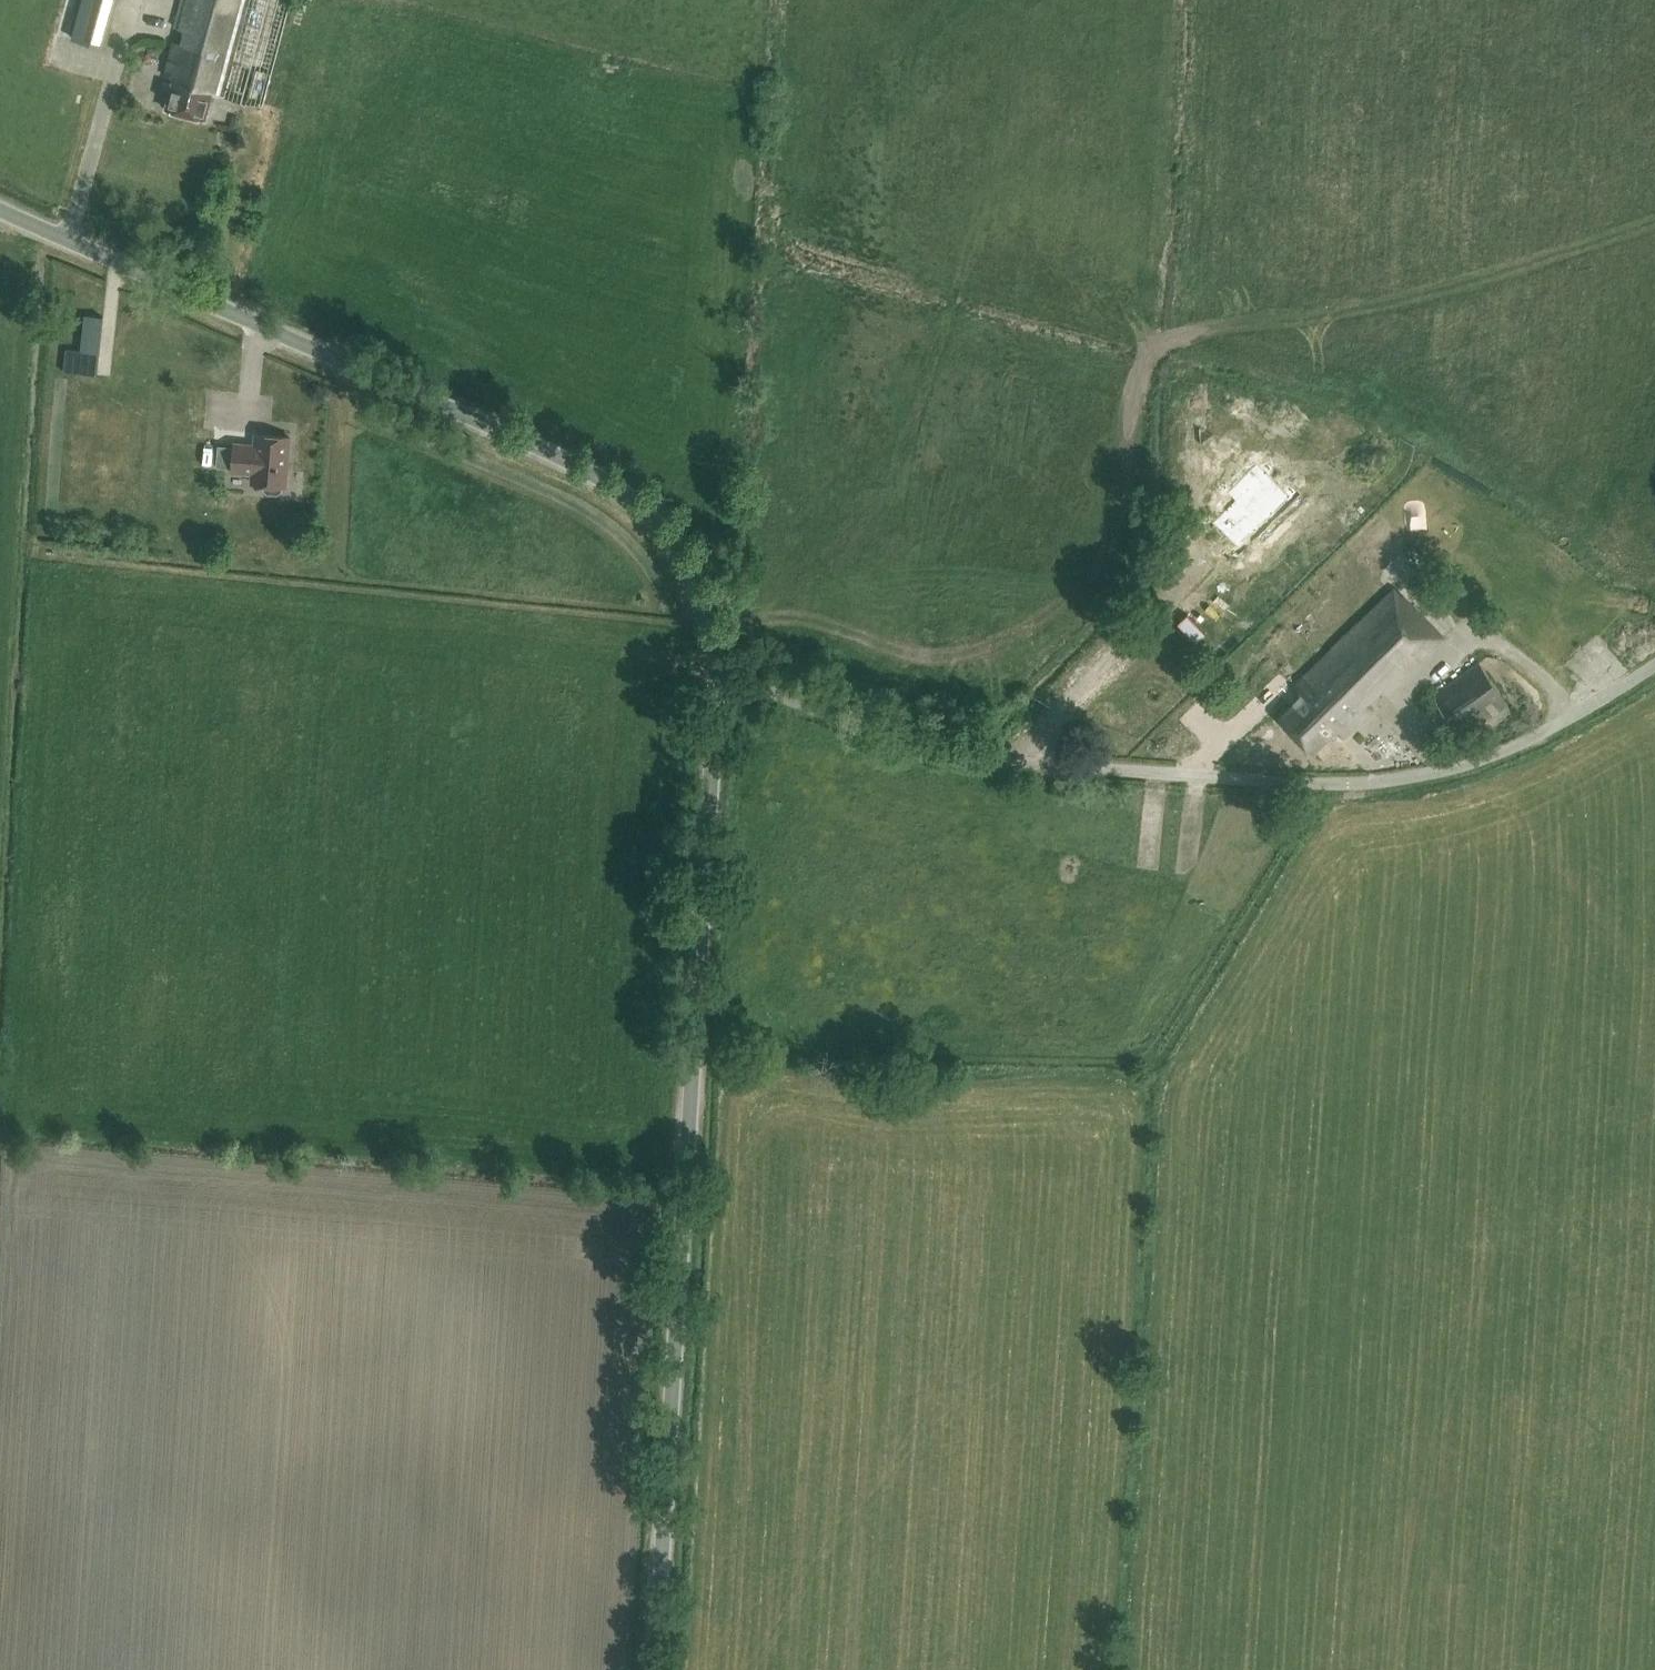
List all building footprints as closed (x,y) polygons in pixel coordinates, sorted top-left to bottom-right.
[(115,0),(83,0),(72,38),(102,46),(115,0)] [(291,0),(181,0),(174,25),(186,28),(182,45),(173,42),(165,74),(173,76),(164,108),(204,118),(211,92),(262,106),(291,0)] [(97,375),(99,352),(80,349),(66,348),(63,371),(97,375)] [(1265,415),(1201,475),(1227,504),(1213,517),(1245,550),(1234,552),(1189,594),(1213,619),(1223,617),(1221,602),(1260,566),(1264,590),(1267,593),(1269,604),(1267,606),(1276,657),(1297,653),(1389,566),(1376,553),(1378,552),(1366,540),(1362,516),(1342,519),(1340,507),(1332,498),(1354,477),(1304,424),(1288,440),(1265,415)] [(285,485),(289,436),(256,433),(255,445),(234,443),(232,470),(252,472),(251,482),(264,483),(264,488),(267,492),(276,493),(280,489),(281,484),(285,485)] [(1384,692),(1441,637),(1394,588),(1293,685),(1302,694),(1279,716),(1324,762),(1341,746),(1329,733),(1334,727),(1341,734),(1369,707),(1365,703),(1380,688),(1384,692)] [(1460,736),(1505,705),(1481,669),(1435,701),(1460,736)]
